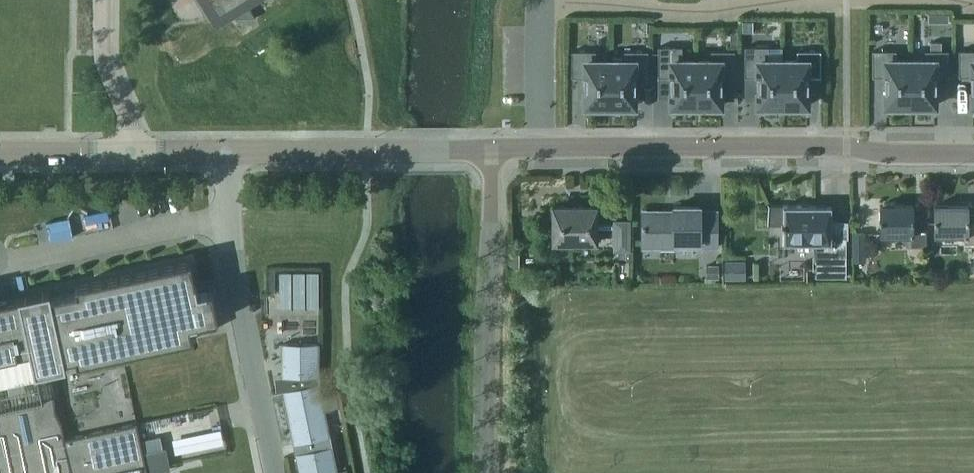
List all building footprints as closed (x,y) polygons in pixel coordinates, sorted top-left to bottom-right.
[(216,19),(226,13),(230,19),(259,16),(249,0),(204,0),(216,19)] [(930,50),(941,50),(941,42),(930,42),(930,50)] [(696,60),(682,60),(682,46),(658,46),(658,76),(670,76),(670,90),(671,90),(671,105),(681,105),(681,108),(696,108),(696,60)] [(782,108),(782,60),(768,60),(768,46),(744,46),(744,76),(757,77),(757,90),(758,90),(758,105),(767,105),(767,108),(782,108)] [(595,50),(571,50),(571,77),(584,77),(584,90),(585,90),(585,105),(594,105),(594,108),(609,108),(609,61),(595,61),(595,50)] [(609,61),(609,108),(625,108),(625,106),(634,106),(634,90),(635,90),(635,77),(647,77),(648,51),(624,50),(624,61),(609,61)] [(696,60),(696,108),(711,108),(711,105),(720,105),(720,90),(721,90),(721,77),(734,77),(734,50),(710,50),(710,60),(696,60)] [(782,60),(782,108),(798,108),(798,105),(807,105),(807,90),(808,90),(808,77),(820,77),(820,50),(797,50),(797,60),(782,60)] [(910,108),(910,60),(896,60),(896,50),(872,50),(872,76),(884,76),(884,90),(886,90),(886,105),(895,105),(895,108),(910,108)] [(910,60),(910,108),(926,108),(926,105),(935,105),(935,90),(936,90),(936,76),(948,76),(948,50),(925,50),(925,60),(910,60)] [(959,50),(959,76),(971,76),(971,89),(972,89),(972,105),(973,105),(973,50),(959,50)] [(817,277),(845,277),(845,223),(830,223),(830,205),(766,206),(766,224),(781,224),(781,227),(783,227),(783,243),(812,242),(817,277)] [(910,235),(910,246),(925,246),(925,214),(913,214),(913,206),(880,206),(880,235),(910,235)] [(973,246),(973,221),(967,221),(967,206),(933,206),(933,234),(964,235),(964,246),(973,246)] [(596,207),(552,208),(552,243),(558,243),(558,247),(570,247),(570,243),(596,242),(596,236),(613,236),(613,250),(628,250),(627,221),(613,221),(613,224),(596,224),(596,207)] [(641,207),(641,244),(641,249),(716,249),(716,212),(699,212),(699,208),(641,207)] [(851,234),(852,258),(865,258),(865,234),(851,234)] [(519,268),(519,252),(510,252),(510,268),(519,268)] [(745,279),(745,260),(724,260),(725,279),(745,279)] [(151,451),(142,453),(136,423),(63,439),(62,426),(55,412),(52,383),(46,371),(66,367),(64,361),(75,358),(77,364),(191,340),(192,340),(190,327),(218,321),(211,291),(197,294),(195,283),(190,261),(75,286),(76,292),(51,297),(49,291),(18,297),(6,300),(0,301),(0,472),(147,472),(146,469),(164,465),(167,464),(164,449),(151,451)] [(706,278),(718,278),(718,264),(706,264),(706,278)] [(277,271),(277,307),(289,308),(289,272),(277,271)] [(290,308),(302,308),(302,272),(290,272),(290,308)] [(304,272),(303,308),(315,308),(316,272),(304,272)] [(299,472),(336,472),(317,384),(316,342),(280,343),(281,378),(277,379),(277,384),(281,389),(281,391),(299,472)] [(176,454),(225,441),(221,425),(172,438),(176,454)]
